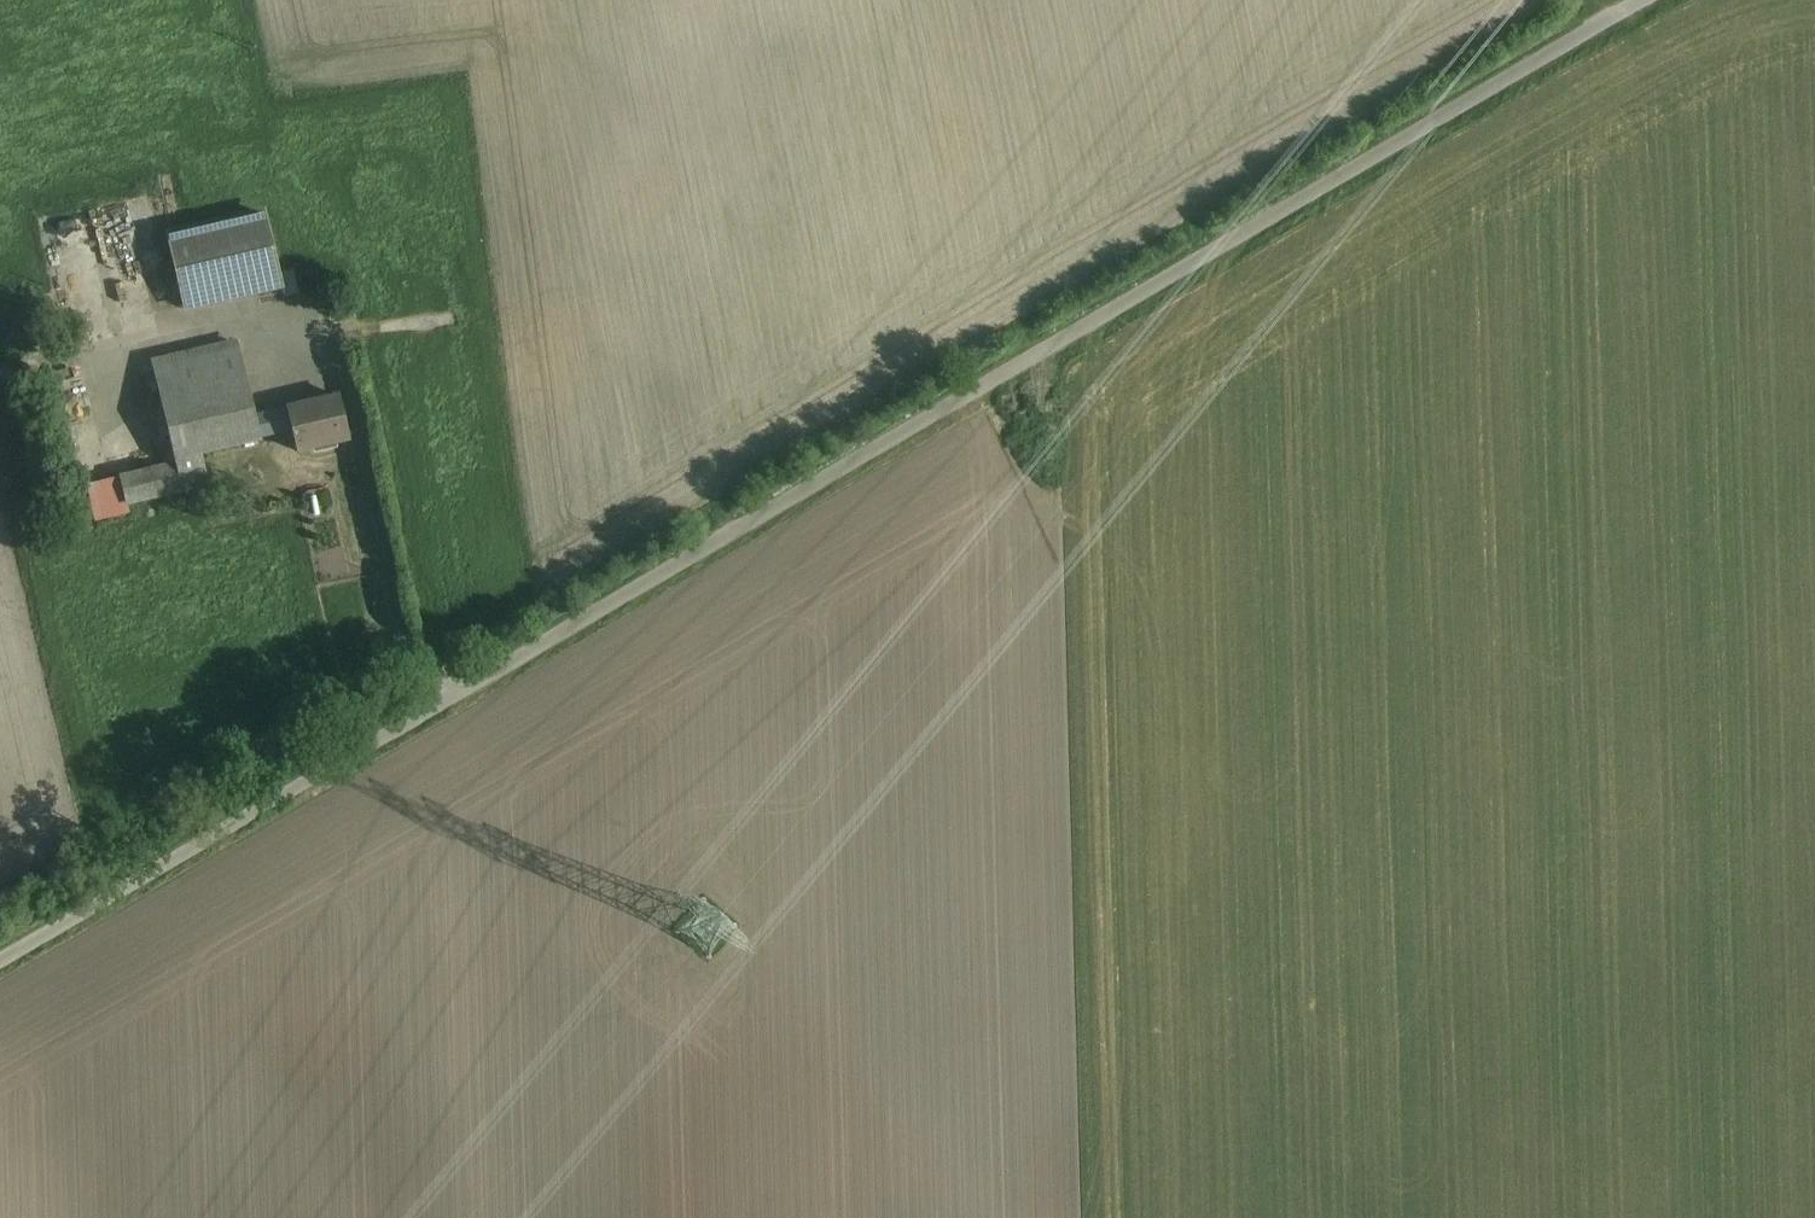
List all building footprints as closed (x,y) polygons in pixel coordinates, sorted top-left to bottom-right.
[(281,286),(261,201),(161,224),(181,309),(281,286)] [(255,418),(237,346),(153,367),(177,466),(85,488),(94,527),(129,519),(126,505),(208,485),(200,454),(260,439),(259,438),(255,418)] [(339,398),(287,410),(287,411),(292,431),(297,454),(349,442),(339,398)] [(287,411),(255,418),(259,438),(292,431),(287,411)]
